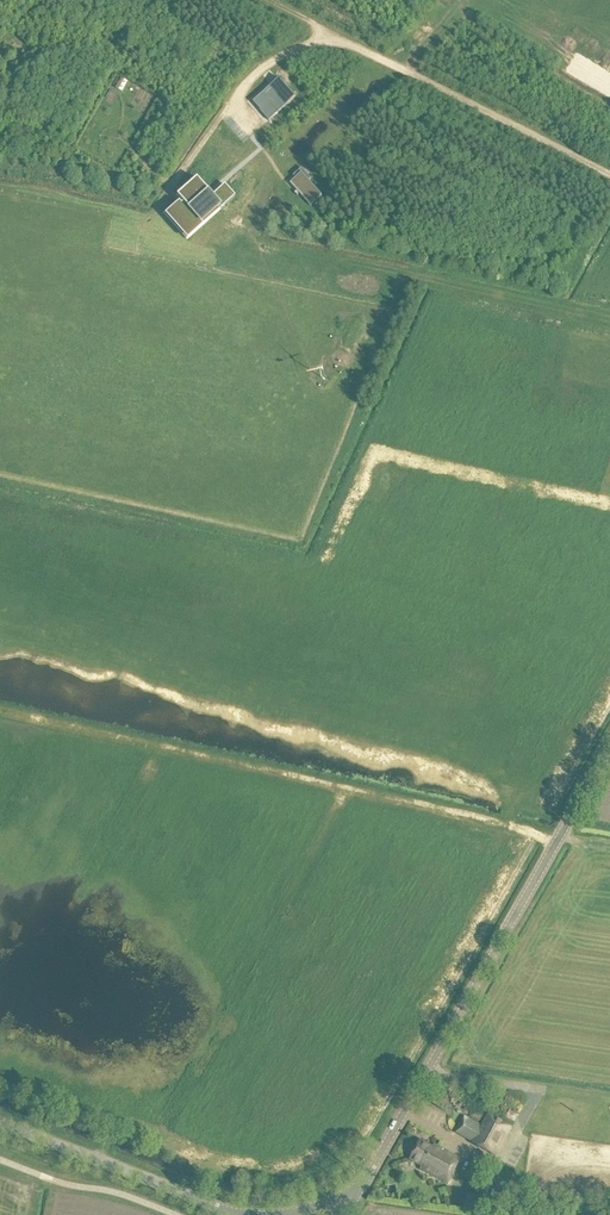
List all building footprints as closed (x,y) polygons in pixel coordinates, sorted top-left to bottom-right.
[(278,79),(252,102),(269,122),(296,98),(278,79)] [(300,175),(288,186),(304,202),(316,190),(300,175)] [(165,212),(162,214),(186,241),(208,222),(234,199),(224,187),(212,198),(196,180),(176,198),(178,200),(165,212)] [(472,1147),(497,1160),(513,1130),(488,1116),(483,1127),(473,1145),(472,1147)] [(473,1145),(483,1127),(465,1117),(455,1135),(473,1145)] [(419,1170),(447,1186),(461,1161),(434,1145),(432,1148),(420,1142),(410,1160),(421,1166),(419,1170)]
